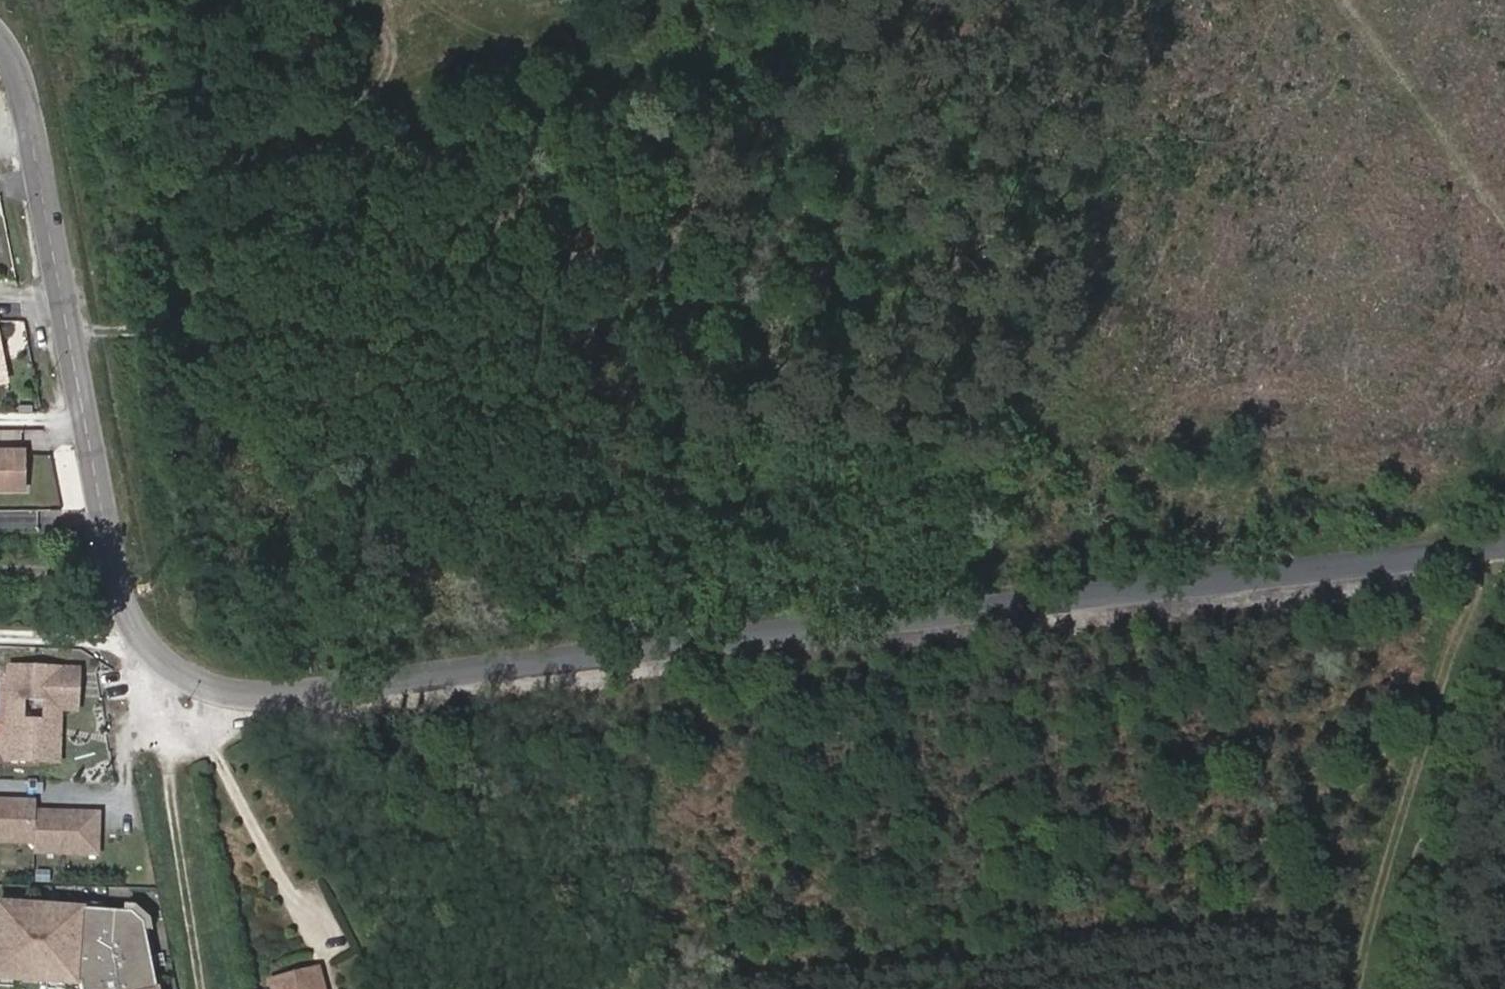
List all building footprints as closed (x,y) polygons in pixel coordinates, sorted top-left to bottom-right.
[(0,446),(0,486),(22,486),(22,446),(0,446)] [(0,671),(0,748),(1,748),(0,760),(0,764),(45,766),(46,732),(40,731),(41,722),(47,722),(47,713),(64,714),(67,675),(0,671)] [(0,804),(0,846),(34,847),(35,815),(35,805),(0,804)] [(99,818),(35,815),(34,847),(34,858),(98,860),(99,818)] [(0,905),(0,980),(79,984),(80,988),(156,988),(142,922),(131,913),(0,905)] [(250,964),(253,988),(300,988),(297,959),(250,964)]
